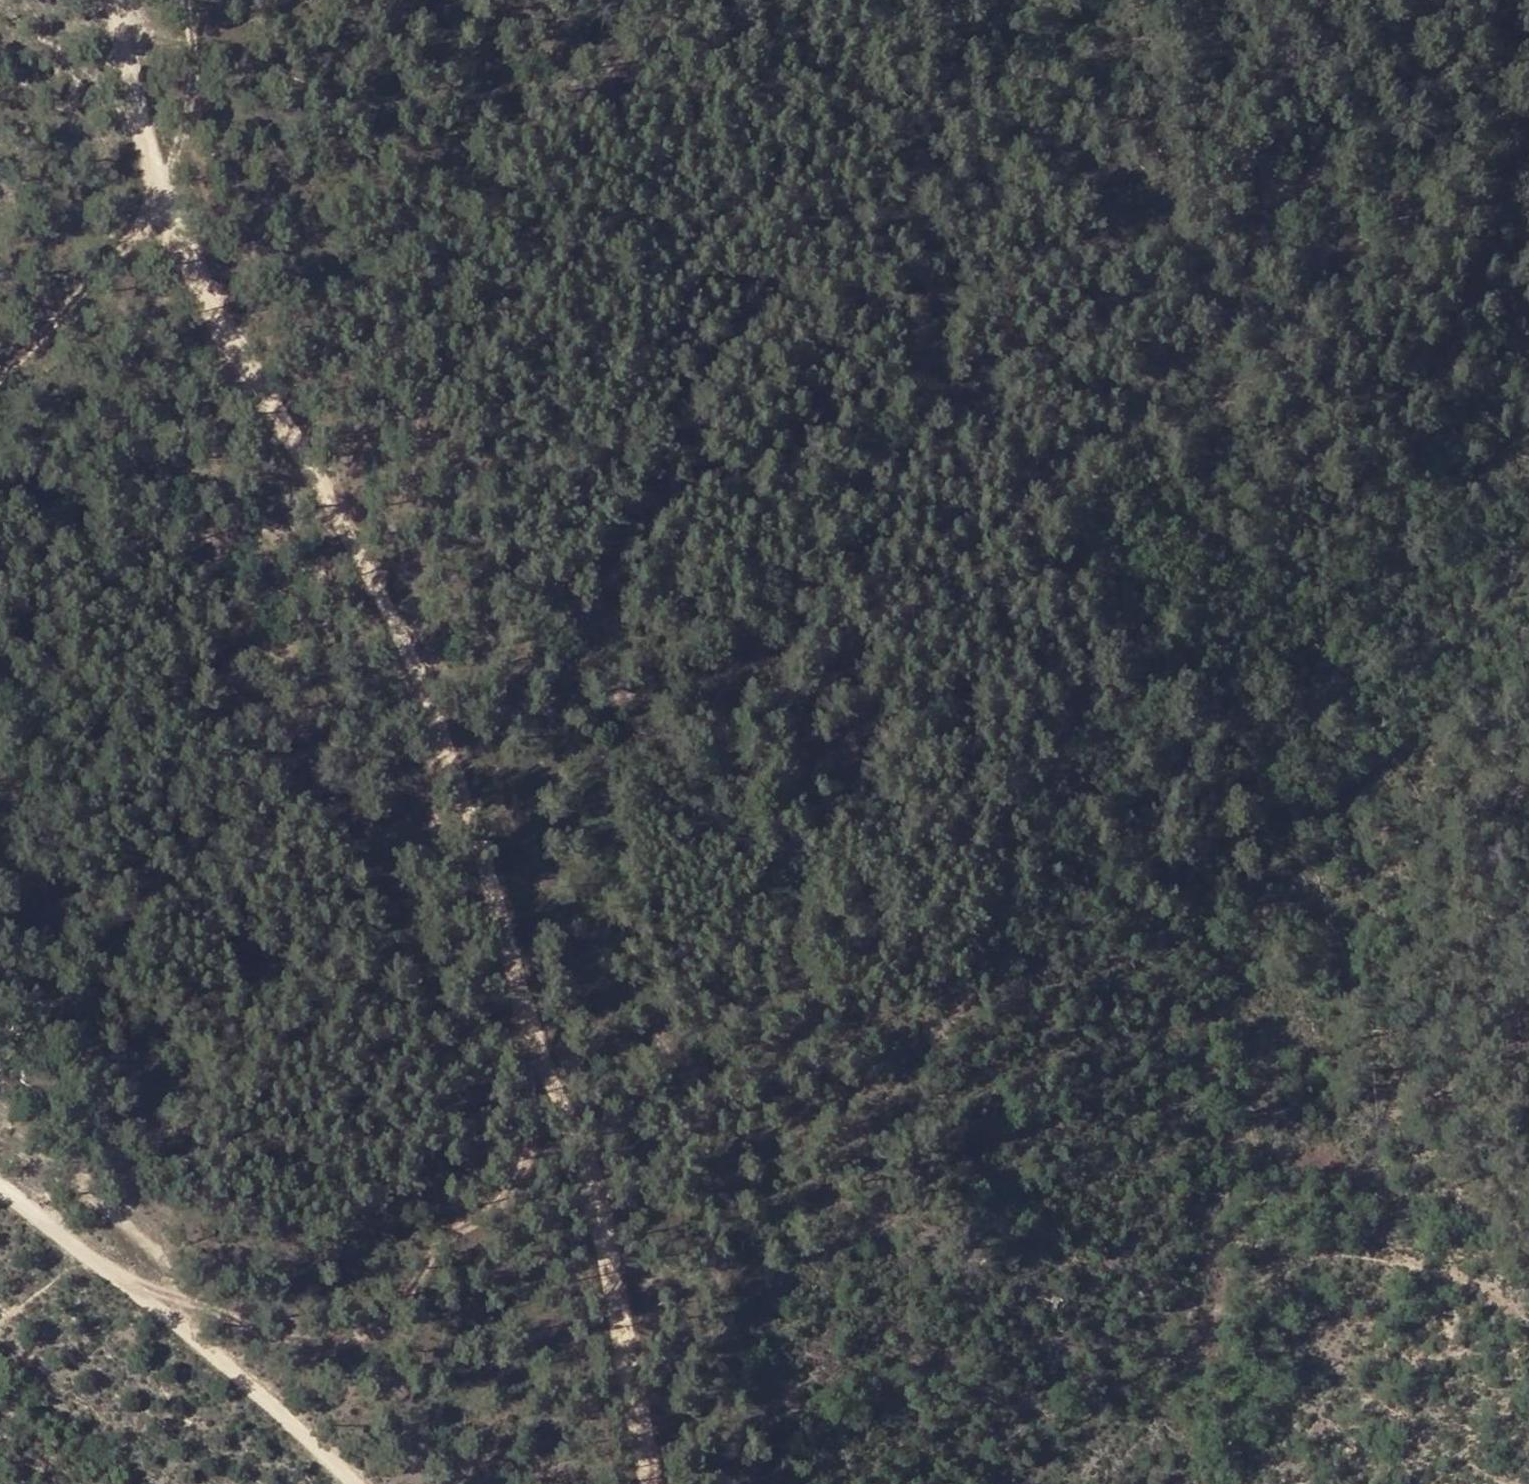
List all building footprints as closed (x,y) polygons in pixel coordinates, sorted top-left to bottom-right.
[(908,733),(906,730),(903,728),(899,728),(896,729),(893,732),(892,736),(893,739),(895,742),(899,744),(902,744),(905,742),(907,740),(909,736),(908,733)]
